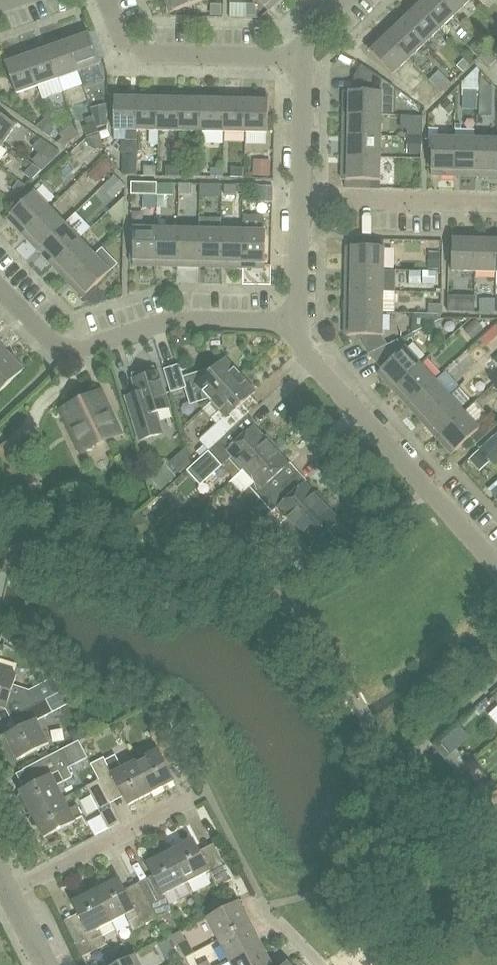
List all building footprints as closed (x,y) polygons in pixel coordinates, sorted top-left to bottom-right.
[(186,7),(205,0),(166,0),(170,13),(186,7)] [(280,0),(258,0),(269,11),(280,0)] [(456,14),(443,0),(417,0),(415,3),(440,29),(456,14)] [(471,0),(443,0),(456,14),(471,0)] [(425,44),(440,29),(415,3),(399,18),(425,44)] [(247,4),(246,18),(258,18),(255,4),(247,4)] [(409,59),(425,44),(399,18),(384,32),(409,59)] [(66,37),(78,72),(100,64),(88,29),(66,37)] [(393,75),(409,59),(384,32),(367,48),(393,75)] [(58,79),(78,72),(66,37),(46,44),(58,79)] [(477,42),(470,48),(474,52),(478,57),(487,49),(481,42),(478,40),(477,42)] [(38,86),(58,79),(46,44),(25,51),(38,86)] [(480,56),(490,66),(496,60),(496,59),(488,49),(480,56)] [(16,94),(38,86),(25,51),(4,59),(16,94)] [(463,73),(472,64),(465,57),(456,65),(463,73)] [(344,114),(381,115),(382,78),(362,65),(354,77),(354,91),(345,91),(344,114)] [(463,97),(464,97),(477,97),(478,97),(479,88),(480,71),(477,68),(473,72),(463,82),(463,97)] [(446,77),(440,71),(433,77),(430,80),(433,83),(441,93),(452,83),(446,77)] [(479,98),(492,99),(493,90),(480,76),(479,98)] [(136,140),(137,130),(138,93),(115,93),(114,130),(125,130),(125,140),(136,140)] [(158,131),(159,94),(138,93),(137,130),(158,131)] [(181,94),(159,94),(158,131),(180,131),(181,94)] [(202,132),(203,95),(181,94),(180,131),(202,132)] [(224,132),(225,95),(203,95),(202,132),(224,132)] [(245,133),(246,96),(225,95),(224,132),(245,133)] [(246,96),(245,133),(268,133),(269,96),(246,96)] [(441,107),(449,115),(455,109),(447,101),(441,107)] [(381,136),(381,115),(344,114),(344,136),(381,136)] [(3,144),(16,126),(0,115),(0,142),(3,144)] [(49,119),(37,130),(50,140),(54,134),(49,119)] [(83,127),(86,136),(98,132),(94,123),(83,127)] [(66,146),(78,136),(70,126),(58,136),(66,146)] [(98,134),(86,138),(89,146),(95,149),(102,147),(98,134)] [(380,158),(381,136),(344,136),(343,157),(380,158)] [(422,140),(422,138),(414,137),(409,137),(408,137),(407,147),(407,154),(418,154),(421,154),(422,140)] [(41,138),(34,146),(40,153),(32,159),(42,169),(60,152),(41,138)] [(454,176),(455,139),(432,138),(432,175),(454,176)] [(476,176),(477,139),(455,139),(454,176),(476,176)] [(477,139),(476,176),(496,177),(496,140),(477,139)] [(137,175),(138,155),(124,155),(123,175),(137,175)] [(380,181),(380,158),(343,157),(343,180),(380,181)] [(104,159),(87,175),(96,184),(113,167),(104,159)] [(269,164),(253,164),(253,177),(269,178),(269,164)] [(31,181),(41,172),(39,170),(32,165),(23,175),(31,181)] [(157,177),(157,166),(143,166),(142,177),(157,177)] [(165,177),(179,177),(179,166),(165,166),(165,177)] [(199,166),(179,166),(179,177),(199,177),(199,166)] [(230,178),(242,179),(243,169),(231,168),(230,178)] [(223,169),(214,169),(214,178),(223,178),(223,169)] [(125,188),(125,187),(119,180),(115,177),(108,183),(102,189),(113,200),(125,188)] [(25,187),(19,182),(13,190),(18,193),(25,187)] [(158,196),(158,184),(132,183),(131,195),(158,196)] [(158,184),(158,196),(174,196),(174,184),(158,184)] [(191,195),(191,185),(179,184),(179,195),(191,195)] [(225,195),(245,195),(245,185),(225,185),(225,195)] [(200,186),(200,198),(222,198),(222,186),(200,186)] [(272,187),(259,187),(259,203),(272,203),(272,187)] [(23,234),(50,209),(34,192),(7,218),(23,234)] [(123,216),(123,197),(108,212),(117,222),(123,216)] [(38,250),(65,224),(50,209),(23,234),(38,250)] [(53,266),(80,240),(65,224),(38,250),(53,266)] [(156,266),(157,229),(134,229),(133,262),(133,266),(156,266)] [(178,267),(178,230),(157,229),(156,266),(178,267)] [(200,230),(186,230),(178,230),(178,267),(199,267),(200,230)] [(221,268),(222,231),(200,230),(199,267),(221,268)] [(242,268),(243,231),(222,231),(221,268),(242,268)] [(243,231),(242,268),(265,269),(266,232),(243,231)] [(475,272),(476,235),(453,234),(452,271),(475,272)] [(496,242),(496,235),(476,235),(475,272),(496,272),(496,242)] [(68,281),(94,256),(80,240),(53,266),(68,281)] [(347,269),(384,270),(384,247),(347,246),(347,269)] [(429,259),(430,270),(441,269),(441,259),(441,252),(429,252),(429,259)] [(94,256),(68,281),(83,298),(110,272),(94,256)] [(383,292),(384,270),(347,269),(346,291),(383,292)] [(417,284),(422,284),(422,271),(410,271),(410,284),(417,284)] [(430,286),(434,286),(435,272),(423,272),(423,285),(430,286)] [(383,313),(383,292),(346,291),(346,312),(383,313)] [(448,311),(463,312),(463,297),(448,297),(448,311)] [(480,312),(494,312),(494,302),(480,302),(480,312)] [(437,314),(441,314),(441,308),(442,305),(439,304),(429,304),(429,314),(437,314)] [(382,336),(383,313),(346,312),(345,335),(356,335),(358,335),(370,354),(387,347),(380,336),(382,336)] [(440,321),(441,316),(413,316),(413,334),(440,321)] [(377,373),(393,390),(420,365),(405,348),(398,340),(389,346),(387,347),(370,354),(369,354),(369,355),(382,369),(377,373)] [(0,359),(0,392),(24,369),(8,352),(0,359)] [(209,398),(212,401),(240,376),(225,359),(217,366),(204,378),(202,371),(183,377),(179,365),(164,369),(171,392),(186,388),(190,404),(209,398)] [(407,406),(435,381),(420,365),(393,390),(407,406)] [(143,411),(131,414),(140,441),(163,434),(156,413),(170,408),(158,371),(156,372),(155,367),(131,374),(143,411)] [(211,448),(231,431),(244,419),(236,410),(256,392),(240,376),(212,401),(220,410),(211,418),(217,424),(202,438),(211,448)] [(422,422),(449,397),(435,381),(407,406),(422,422)] [(101,393),(63,411),(82,450),(119,433),(101,393)] [(436,438),(464,413),(449,397),(422,422),(436,438)] [(464,413),(436,438),(452,454),(479,429),(464,413)] [(245,470),(273,444),(266,436),(264,438),(254,426),(239,440),(231,431),(211,448),(209,451),(219,462),(226,463),(233,457),(244,469),(245,470)] [(490,442),(481,450),(488,457),(496,449),(490,442)] [(264,503),(282,487),(290,480),(282,471),(289,465),(279,453),(280,452),(273,444),(245,470),(244,469),(230,481),(241,494),(249,487),(264,503)] [(475,465),(481,471),(490,463),(479,451),(470,459),(475,465)] [(167,468),(166,467),(151,480),(150,481),(160,492),(170,483),(176,478),(167,468)] [(281,540),(324,500),(317,493),(315,494),(305,483),(290,496),(282,487),(264,503),(272,513),(278,507),(288,518),(273,531),(281,540)] [(297,541),(303,535),(313,545),(309,548),(314,561),(336,551),(332,540),(328,542),(323,536),(340,521),(329,510),(331,508),(324,500),(281,540),(287,535),(292,541),(297,541)] [(188,525),(179,532),(187,542),(196,535),(188,525)] [(296,549),(279,541),(271,557),(288,566),(296,549)] [(234,552),(234,554),(232,561),(254,565),(255,559),(256,557),(234,552)] [(299,580),(305,584),(318,578),(316,573),(299,580)] [(12,674),(0,670),(0,708),(6,710),(17,676),(12,674)] [(28,709),(46,700),(53,696),(61,692),(53,678),(21,695),(28,709)] [(46,700),(28,709),(21,712),(28,725),(5,737),(17,760),(49,744),(37,720),(53,712),(46,700)] [(85,738),(80,727),(74,730),(72,738),(74,743),(85,738)] [(135,762),(151,794),(175,782),(163,759),(175,753),(162,728),(150,734),(158,750),(135,762)] [(457,751),(468,740),(459,729),(437,748),(447,759),(457,751)] [(31,814),(32,815),(64,798),(57,785),(73,777),(68,768),(88,758),(79,741),(34,764),(43,780),(20,792),(21,793),(18,798),(26,814),(31,814)] [(135,762),(123,768),(115,754),(105,759),(104,758),(91,764),(99,780),(104,789),(117,783),(128,806),(151,794),(135,762)] [(111,803),(104,789),(99,780),(87,787),(99,810),(111,803)] [(480,800),(490,791),(486,787),(483,784),(476,792),(474,794),(478,798),(480,800)] [(77,806),(70,810),(64,798),(32,815),(32,816),(29,820),(33,826),(38,826),(44,838),(76,821),(75,820),(83,816),(77,806)] [(108,828),(101,815),(88,822),(95,835),(108,828)] [(170,852),(186,882),(187,884),(209,872),(217,887),(232,880),(219,855),(205,862),(193,840),(170,852)] [(187,884),(186,882),(170,852),(147,864),(159,886),(145,894),(157,918),(172,911),(164,895),(187,884)] [(157,918),(145,894),(130,901),(119,878),(95,890),(112,922),(125,915),(133,931),(157,918)] [(99,929),(112,922),(95,890),(72,902),(84,925),(70,932),(83,957),(107,945),(99,929)] [(219,940),(250,924),(239,902),(208,918),(219,940)] [(230,961),(261,945),(250,924),(219,940),(230,961)] [(171,937),(176,945),(185,941),(180,932),(171,937)] [(167,950),(176,945),(171,937),(162,941),(167,950)] [(230,961),(232,964),(272,964),(261,945),(230,961)] [(135,955),(116,964),(140,964),(135,955)]
